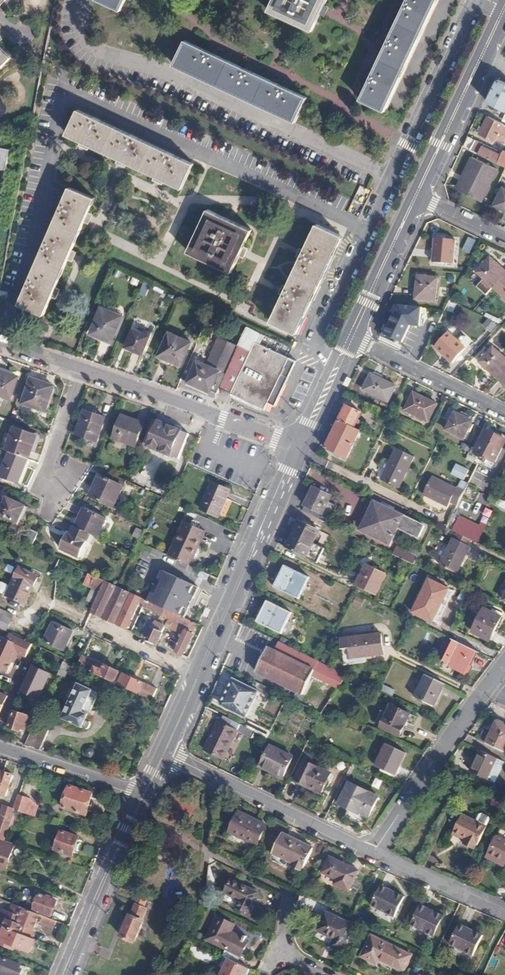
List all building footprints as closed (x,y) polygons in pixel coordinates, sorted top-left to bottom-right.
[(9,0),(0,0),(0,9),(9,0)] [(117,9),(121,0),(98,0),(117,9)] [(322,0),(269,0),(266,7),(309,27),(317,10),(322,1),(322,0)] [(356,96),(381,108),(382,107),(432,0),(402,0),(389,28),(384,38),(356,96)] [(292,118),(303,94),(284,85),(182,37),(170,62),(292,118)] [(0,46),(0,71),(12,59),(0,46)] [(490,102),(503,108),(504,109),(504,82),(499,80),(490,102)] [(182,189),(194,163),(78,110),(67,135),(182,189)] [(481,134),(496,141),(497,140),(502,143),(504,142),(504,123),(489,116),(481,134)] [(467,137),(463,145),(472,150),(475,141),(467,137)] [(504,166),(504,151),(504,150),(503,153),(476,140),(475,141),(472,150),(504,166)] [(483,201),(498,169),(473,157),(460,185),(461,191),(483,201)] [(71,187),(19,303),(44,314),(96,198),(71,187)] [(504,188),(496,204),(504,208),(504,188)] [(190,252),(234,272),(254,229),(210,208),(190,252)] [(270,319),(294,331),(342,234),(317,221),(270,319)] [(470,254),(475,240),(468,237),(463,251),(470,254)] [(436,240),(433,263),(454,264),(457,241),(436,240)] [(494,289),(504,276),(504,271),(490,258),(477,273),(494,289)] [(447,275),(447,283),(456,283),(456,274),(447,275)] [(418,276),(416,299),(436,300),(438,277),(418,276)] [(504,299),(504,276),(494,289),(504,299)] [(7,302),(9,292),(0,291),(0,300),(7,302)] [(379,340),(400,350),(411,327),(424,327),(423,308),(395,305),(379,340)] [(113,341),(123,315),(103,307),(93,333),(113,341)] [(493,333),(497,325),(487,319),(482,327),(493,333)] [(245,324),(237,342),(250,348),(254,340),(259,330),(245,324)] [(144,354),(151,335),(134,329),(127,347),(144,354)] [(182,364),(191,341),(169,332),(160,355),(182,364)] [(435,348),(453,363),(466,347),(448,332),(435,348)] [(217,336),(205,364),(195,360),(186,381),(209,391),(218,371),(224,373),(236,344),(217,336)] [(224,373),(218,386),(265,408),(269,401),(275,404),(296,360),(254,340),(250,348),(237,342),(236,344),(224,373)] [(480,360),(498,376),(504,368),(504,356),(493,345),(480,360)] [(0,373),(0,397),(9,400),(17,379),(0,373)] [(370,373),(362,388),(388,401),(396,386),(370,373)] [(53,389),(31,381),(22,405),(44,413),(53,389)] [(413,392),(404,410),(428,422),(437,403),(413,392)] [(347,405),(340,420),(355,427),(362,413),(347,405)] [(103,419),(84,412),(76,436),(95,443),(103,419)] [(454,412),(446,430),(463,438),(472,421),(454,412)] [(123,413),(114,436),(136,445),(145,422),(123,413)] [(154,417),(142,448),(147,451),(148,448),(160,420),(154,417)] [(160,420),(148,448),(170,457),(182,428),(160,420)] [(340,420),(326,448),(347,458),(360,430),(355,427),(340,420)] [(475,452),(483,456),(481,460),(486,463),(488,458),(495,462),(504,441),(504,439),(486,430),(475,452)] [(12,431),(4,453),(7,454),(27,461),(32,447),(29,446),(31,438),(12,431)] [(396,447),(382,478),(401,486),(415,456),(396,447)] [(0,472),(0,479),(18,486),(27,461),(7,454),(0,472)] [(457,464),(452,474),(463,480),(468,469),(457,464)] [(102,470),(90,496),(113,507),(123,487),(111,481),(114,475),(102,470)] [(469,482),(484,489),(490,477),(475,470),(469,482)] [(433,476),(424,495),(449,507),(450,504),(457,507),(466,489),(458,485),(458,487),(433,476)] [(230,491),(212,483),(201,510),(218,517),(230,491)] [(307,507),(305,512),(328,524),(337,506),(329,502),(332,498),(315,489),(306,506),(307,507)] [(25,506),(6,497),(0,511),(0,515),(17,523),(25,506)] [(496,507),(504,511),(504,502),(499,499),(496,507)] [(371,501),(357,529),(387,544),(395,529),(401,516),(371,501)] [(85,508),(76,527),(91,534),(99,537),(108,519),(85,508)] [(425,527),(401,516),(395,529),(419,540),(425,527)] [(459,518),(452,532),(471,541),(478,527),(459,518)] [(186,521),(171,556),(191,566),(203,540),(207,531),(186,521)] [(299,521),(286,548),(318,563),(325,549),(314,543),(320,531),(299,521)] [(67,537),(61,549),(80,557),(91,534),(76,527),(76,526),(70,538),(67,537)] [(30,528),(23,542),(32,547),(39,532),(30,528)] [(203,540),(191,566),(194,567),(206,542),(203,540)] [(453,540),(440,566),(457,575),(470,548),(453,540)] [(414,563),(417,554),(396,548),(393,557),(414,563)] [(285,566),(274,587),(298,598),(309,577),(285,566)] [(366,566),(357,586),(377,595),(386,576),(366,566)] [(38,578),(20,568),(8,595),(26,604),(38,578)] [(163,570),(147,601),(172,613),(184,618),(198,588),(163,570)] [(101,592),(107,582),(95,576),(90,587),(101,592)] [(429,580),(413,613),(432,622),(448,589),(429,580)] [(101,592),(92,612),(97,615),(127,629),(142,598),(120,588),(107,582),(101,592)] [(353,604),(362,608),(365,600),(356,597),(353,604)] [(145,605),(144,607),(169,619),(172,613),(147,601),(145,600),(143,603),(145,605)] [(267,602),(257,623),(282,634),(291,614),(267,602)] [(483,609),(471,632),(488,641),(501,618),(483,609)] [(169,619),(168,622),(173,624),(174,622),(187,628),(190,621),(184,618),(172,613),(169,619)] [(0,615),(0,627),(8,631),(12,621),(0,615)] [(151,619),(143,637),(158,644),(158,642),(166,626),(151,619)] [(187,628),(176,651),(176,652),(183,656),(185,654),(194,635),(189,632),(191,629),(195,631),(198,625),(190,621),(187,628)] [(72,631),(54,622),(45,642),(66,652),(71,643),(67,641),(72,631)] [(29,643),(7,632),(4,638),(0,636),(0,669),(4,671),(13,652),(23,656),(29,643)] [(349,639),(351,659),(367,657),(384,655),(382,635),(349,639)] [(267,647),(255,671),(302,694),(311,675),(337,688),(346,675),(322,662),(278,641),(274,650),(267,647)] [(455,641),(446,662),(467,673),(477,652),(455,641)] [(79,665),(115,682),(120,672),(84,654),(79,665)] [(51,675),(32,668),(22,692),(38,700),(51,675)] [(115,682),(137,693),(135,696),(149,702),(153,691),(142,685),(143,683),(120,672),(115,682)] [(426,675),(415,698),(433,707),(445,684),(426,675)] [(230,689),(222,706),(244,717),(257,691),(232,678),(228,688),(230,689)] [(93,692),(78,685),(63,719),(83,729),(83,727),(87,729),(89,729),(91,724),(90,722),(87,720),(89,717),(83,714),(93,692)] [(383,685),(381,690),(392,696),(394,691),(383,685)] [(391,703),(380,726),(399,735),(410,713),(391,703)] [(15,712),(10,728),(22,732),(22,730),(24,724),(28,725),(31,717),(15,712)] [(216,721),(202,749),(221,759),(231,740),(232,740),(236,732),(250,738),(253,731),(221,715),(218,722),(216,721)] [(60,727),(39,717),(26,745),(48,753),(60,727)] [(488,743),(504,752),(504,726),(498,722),(492,735),(488,743)] [(484,731),(480,741),(487,744),(488,743),(492,735),(484,731)] [(385,744),(375,766),(393,775),(404,753),(385,744)] [(269,745),(260,764),(282,775),(292,757),(269,745)] [(472,772),(490,780),(497,783),(504,767),(504,762),(500,760),(482,751),(472,772)] [(304,759),(294,779),(320,792),(329,772),(304,759)] [(0,787),(0,793),(8,795),(15,775),(5,772),(0,787)] [(348,781),(338,803),(357,813),(358,811),(367,815),(377,796),(348,781)] [(71,786),(64,807),(86,814),(94,793),(71,786)] [(20,795),(16,809),(25,812),(30,798),(20,795)] [(0,809),(0,839),(2,840),(5,841),(16,809),(1,805),(0,809)] [(241,813),(231,831),(259,845),(268,826),(241,813)] [(480,814),(476,821),(487,826),(491,819),(490,816),(483,813),(480,814)] [(463,814),(454,833),(467,839),(464,844),(476,849),(478,845),(479,845),(488,827),(487,826),(476,821),(463,814)] [(64,831),(58,850),(75,856),(82,837),(64,831)] [(273,853),(294,863),(292,866),(303,872),(315,849),(283,833),(273,853)] [(488,860),(499,865),(500,862),(504,864),(504,836),(502,835),(488,860)] [(7,869),(8,868),(15,847),(1,842),(2,840),(0,839),(0,867),(7,869)] [(15,847),(8,868),(23,873),(31,849),(5,841),(2,840),(1,842),(15,847)] [(321,872),(335,879),(333,883),(348,890),(358,870),(329,856),(321,872)] [(243,903),(240,909),(248,914),(258,894),(234,882),(227,895),(243,903)] [(373,906),(397,918),(407,898),(383,886),(373,906)] [(41,892),(34,909),(46,914),(48,915),(54,897),(41,892)] [(130,915),(122,934),(126,936),(125,938),(134,942),(135,939),(139,941),(148,922),(146,921),(151,911),(145,908),(149,899),(140,896),(132,916),(130,915)] [(0,921),(0,926),(33,939),(36,931),(35,930),(38,921),(42,923),(45,917),(14,904),(11,912),(5,909),(0,921)] [(421,905),(412,925),(436,937),(446,917),(421,905)] [(326,913),(318,930),(335,939),(331,947),(342,952),(354,927),(326,913)] [(206,938),(226,948),(222,955),(225,956),(230,958),(233,952),(240,955),(248,939),(231,931),(234,924),(217,915),(206,938)] [(42,923),(55,928),(58,922),(45,917),(42,923)] [(452,944),(475,956),(485,936),(461,925),(452,944)] [(0,938),(0,944),(15,950),(16,947),(31,953),(36,940),(33,939),(0,926),(0,937),(0,938)] [(379,959),(404,971),(412,955),(372,935),(361,956),(377,964),(379,959)] [(233,952),(230,958),(237,962),(240,955),(233,952)] [(7,974),(28,974),(29,972),(27,971),(28,967),(0,956),(0,972),(7,974)] [(221,974),(249,974),(251,969),(237,962),(230,958),(225,956),(221,966),(224,968),(221,974)]
